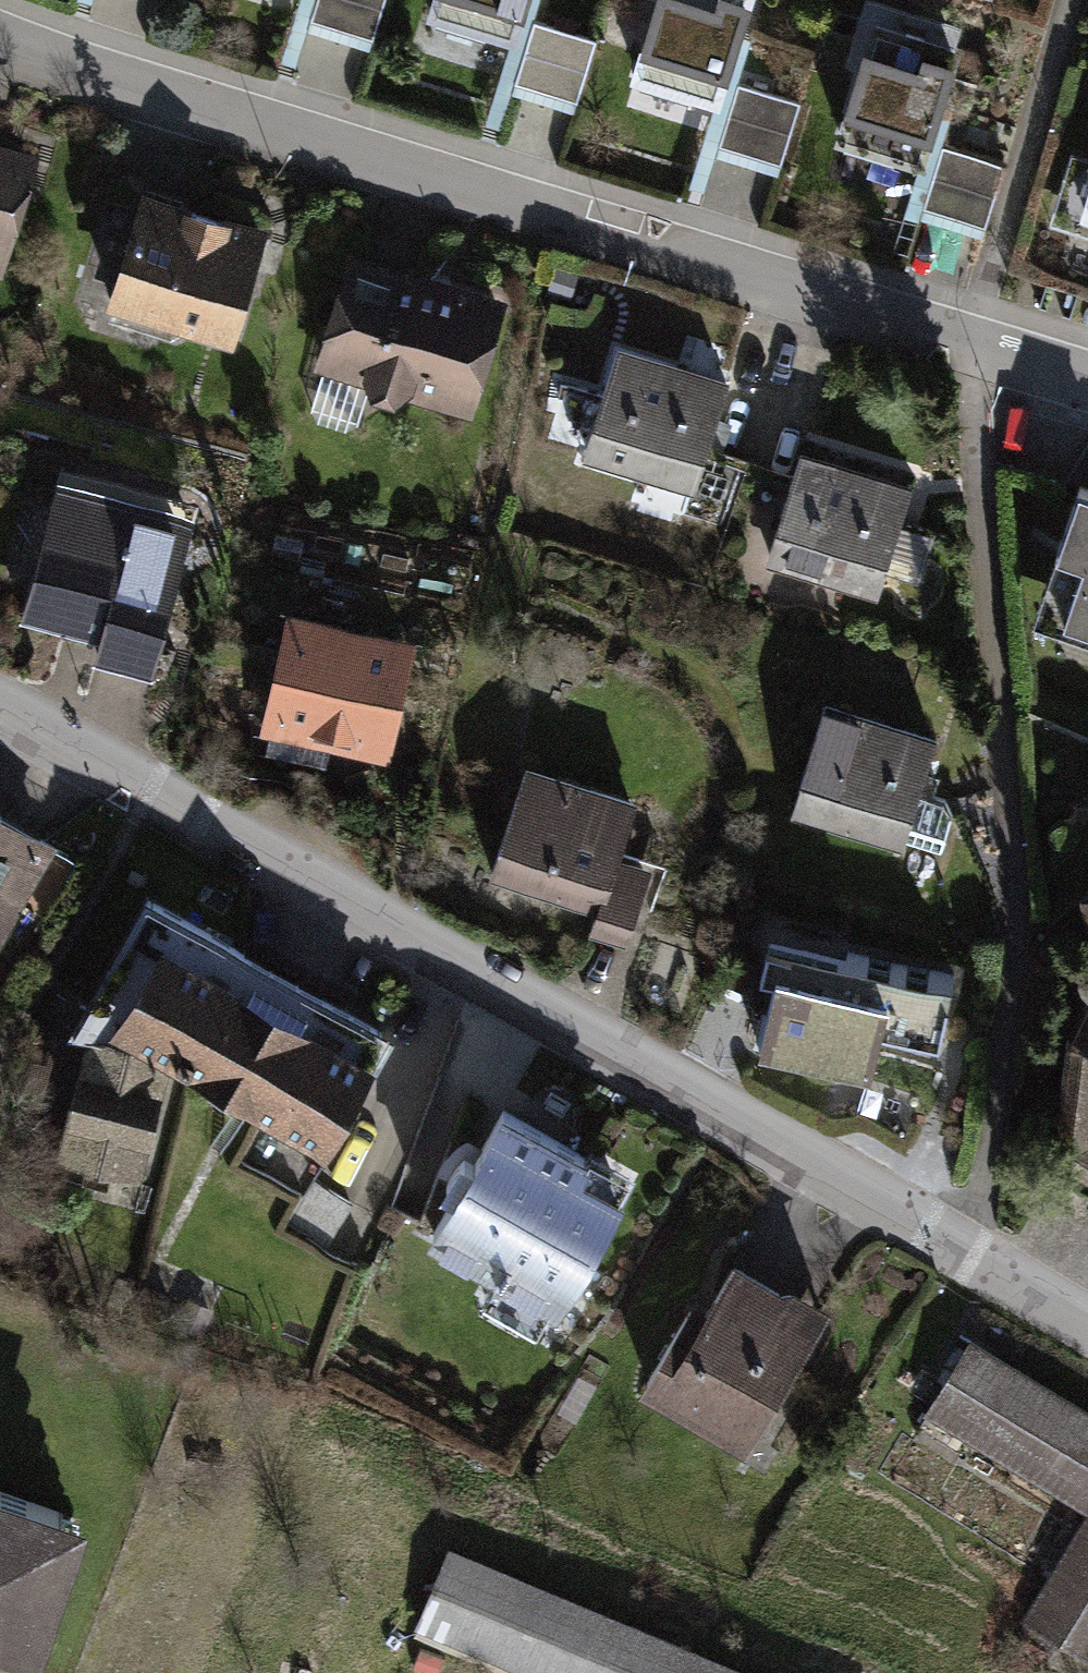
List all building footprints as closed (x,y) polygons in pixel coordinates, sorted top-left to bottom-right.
[(312,20),(369,37),(380,0),(318,0),(312,20)] [(439,4),(527,31),(537,0),(441,0),(439,4)] [(649,60),(737,87),(764,0),(667,0),(649,60)] [(598,40),(541,22),(522,83),(579,100),(598,40)] [(975,49),(887,22),(857,120),(945,147),(975,49)] [(802,108),(745,90),(726,150),(783,168),(802,108)] [(0,141),(0,266),(5,268),(40,153),(0,141)] [(1007,167),(951,150),(932,210),(989,228),(1007,167)] [(274,243),(150,203),(115,312),(238,352),(274,243)] [(512,305),(361,255),(324,365),(476,415),(512,305)] [(730,388),(619,351),(584,455),(695,492),(730,388)] [(914,488),(804,452),(768,560),(878,597),(914,488)] [(205,524),(61,491),(28,632),(106,651),(101,670),(167,685),(205,524)] [(1043,625),(1087,642),(1087,506),(1043,625)] [(418,650),(297,624),(273,737),(395,762),(418,650)] [(941,745),(827,709),(795,812),(909,848),(941,745)] [(644,806),(535,768),(498,873),(599,908),(591,930),(639,947),(667,867),(627,854),(644,806)] [(0,826),(0,973),(67,869),(0,826)] [(1062,1145),(1087,1162),(1087,938),(1062,1145)] [(389,1081),(168,955),(118,1042),(339,1168),(389,1081)] [(901,1003),(790,976),(768,1066),(878,1093),(901,1003)] [(168,1073),(90,1054),(63,1165),(140,1184),(168,1073)] [(525,1103),(437,1230),(567,1320),(655,1193),(525,1103)] [(844,1324),(745,1266),(667,1398),(766,1456),(844,1324)] [(981,1350),(933,1426),(1087,1524),(1087,1417),(981,1350)] [(107,1538),(0,1500),(0,1672),(59,1672),(107,1538)] [(1027,1629),(1087,1667),(1087,1532),(1027,1629)] [(454,1559),(419,1639),(498,1672),(718,1672),(454,1559)]
